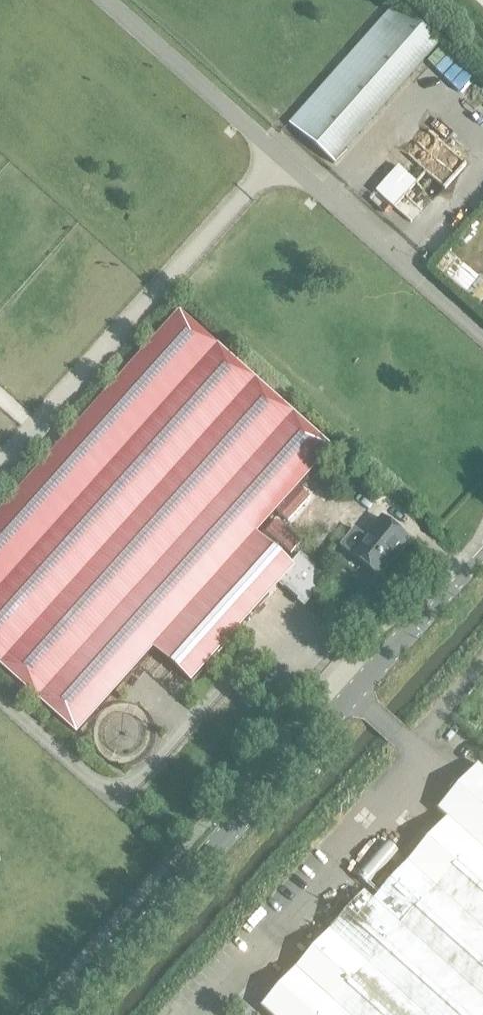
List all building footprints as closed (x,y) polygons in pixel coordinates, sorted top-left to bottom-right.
[(290,121),(334,160),(440,41),(396,2),(290,121)] [(410,149),(399,157),(416,179),(427,170),(410,149)] [(398,205),(419,179),(399,163),(378,189),(398,205)] [(0,511),(0,665),(77,734),(153,649),(191,683),(281,584),(304,605),(328,579),(301,554),(292,564),(257,533),(333,448),(180,311),(0,511)] [(341,544),(378,574),(379,575),(400,549),(402,551),(412,539),(382,515),(365,535),(355,527),(341,544)] [(470,756),(468,758),(429,802),(438,811),(378,878),(365,892),(355,884),(297,948),(252,999),(269,1014),(482,1014),(482,768),(470,756)]
